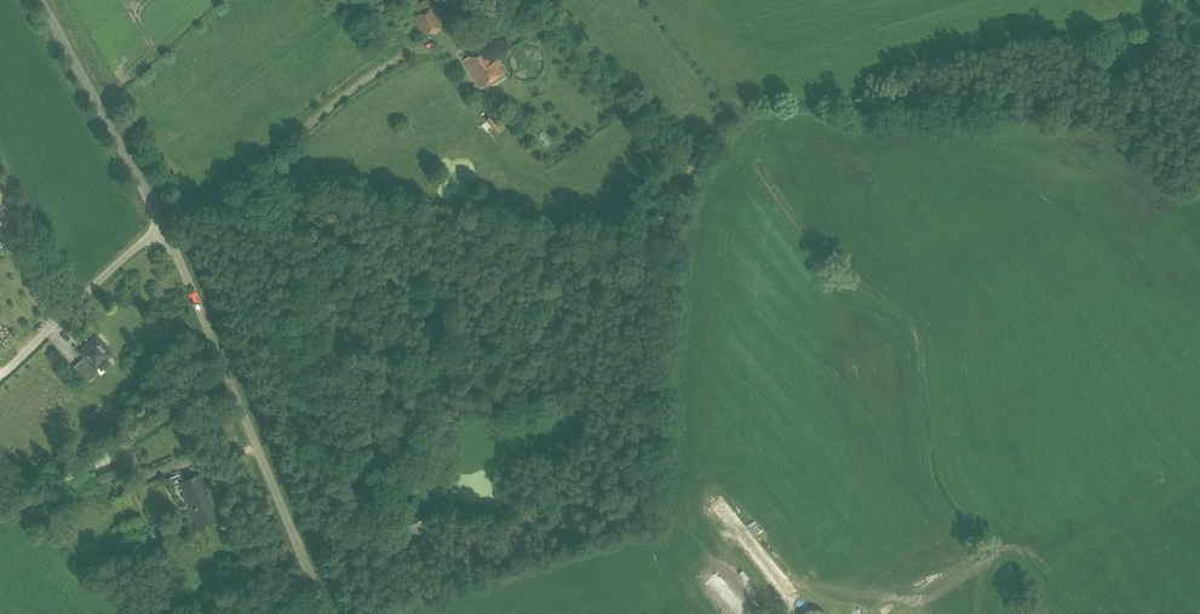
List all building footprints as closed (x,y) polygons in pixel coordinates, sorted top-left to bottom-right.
[(424,35),(446,24),(437,5),(415,16),(424,35)] [(482,87),(507,72),(499,58),(495,60),(487,46),(465,59),(482,87)] [(76,366),(74,368),(82,376),(84,374),(89,380),(97,372),(94,369),(112,352),(96,336),(81,351),(86,357),(76,366)] [(55,367),(69,352),(61,346),(48,361),(55,367)] [(112,477),(123,472),(113,450),(92,459),(102,484),(113,480),(112,477)] [(181,483),(199,526),(219,518),(200,473),(182,481),(179,474),(169,478),(173,487),(181,483)] [(130,547),(131,551),(126,553),(128,559),(146,552),(142,543),(130,547)]
